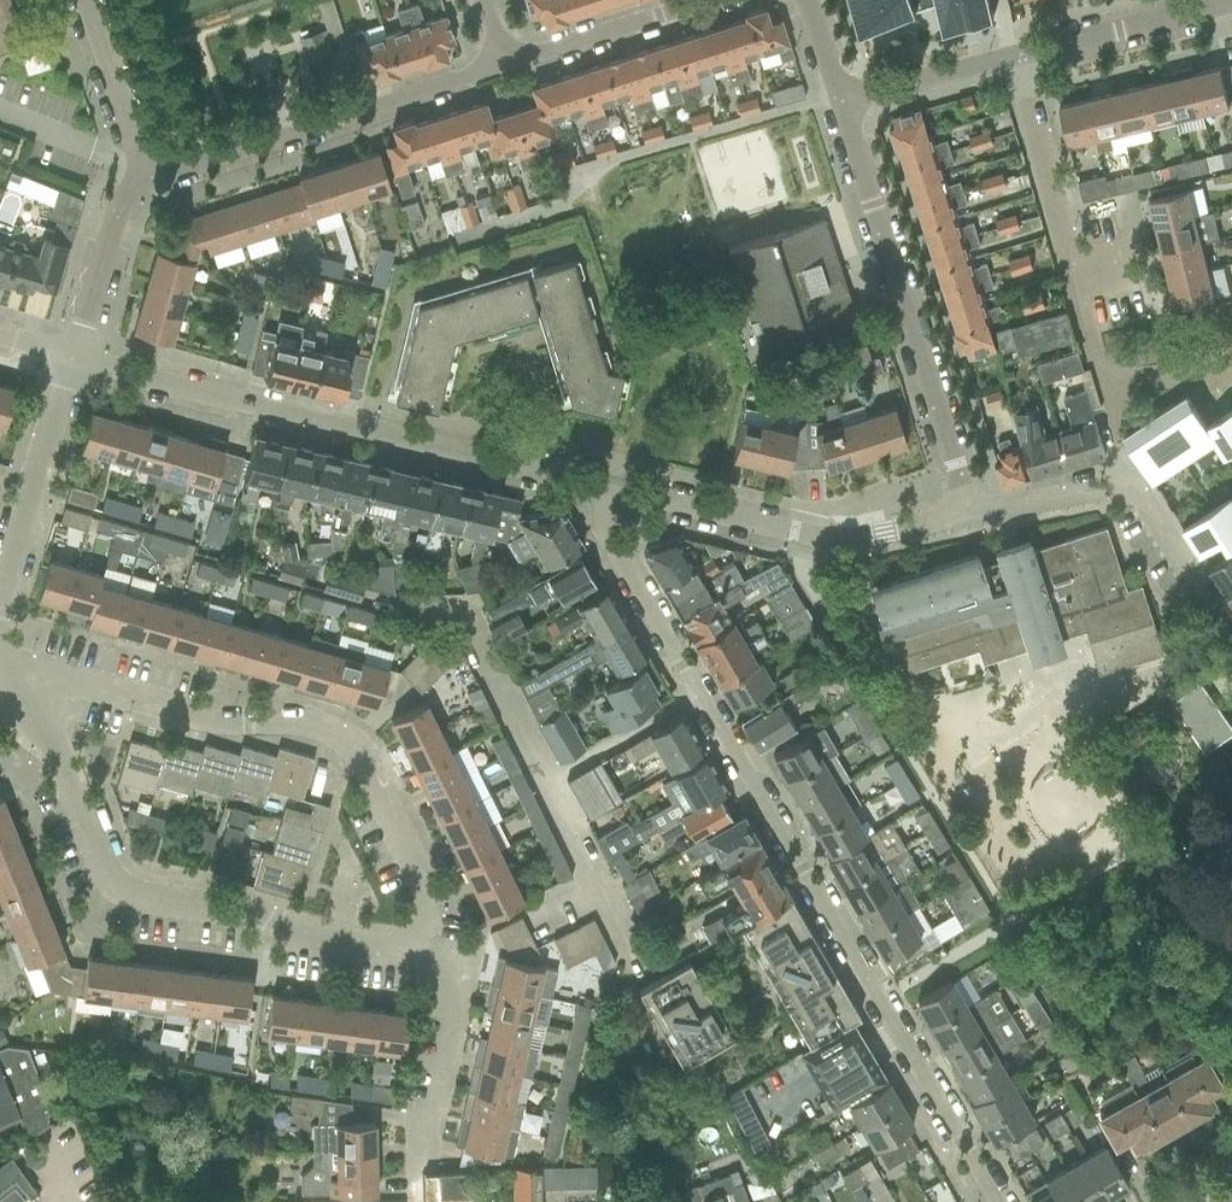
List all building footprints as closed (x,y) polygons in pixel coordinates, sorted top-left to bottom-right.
[(18,47),(16,41),(18,41),(12,23),(11,23),(9,19),(14,17),(12,10),(13,9),(10,0),(0,0),(0,53),(18,47)] [(317,4),(330,43),(345,38),(333,0),(325,0),(324,0),(324,2),(317,4)] [(562,0),(525,0),(530,16),(540,12),(545,28),(567,21),(566,17),(567,16),(562,0)] [(567,16),(590,9),(587,0),(562,0),(567,16)] [(590,9),(612,2),(611,0),(587,0),(590,9)] [(862,28),(939,3),(945,27),(994,15),(990,0),(853,0),(862,28)] [(417,5),(409,8),(426,62),(424,62),(426,66),(448,59),(443,44),(454,40),(446,16),(423,23),(417,5)] [(402,29),(384,35),(384,36),(396,72),(398,71),(424,62),(426,62),(409,8),(396,12),(402,29)] [(765,8),(744,15),(745,18),(756,54),(761,69),(782,63),(781,60),(792,56),(781,19),(770,23),(765,8)] [(745,18),(721,26),(739,82),(750,79),(743,58),(756,54),(745,18)] [(362,28),(349,33),(351,39),(354,47),(361,70),(372,67),(377,82),(397,76),(399,75),(398,72),(396,72),(384,35),(381,24),(363,29),(362,28)] [(721,26),(697,34),(708,69),(724,65),(730,85),(739,82),(721,26)] [(321,31),(306,36),(316,64),(330,58),(321,31)] [(697,34),(673,41),(691,96),(691,98),(703,94),(715,90),(708,69),(697,34)] [(673,41),(650,49),(661,84),(662,84),(669,105),(683,100),(691,98),(691,96),(673,41)] [(650,49),(626,56),(644,112),(644,113),(655,109),(649,88),(661,84),(650,49)] [(21,58),(27,74),(50,67),(44,50),(21,58)] [(626,56),(603,64),(614,98),(614,100),(629,95),(635,115),(644,113),(644,112),(626,56)] [(603,64),(579,72),(597,127),(607,124),(601,104),(614,100),(614,98),(603,64)] [(1226,66),(1193,74),(1202,113),(1229,106),(1225,86),(1231,85),(1226,66)] [(1174,79),(1166,81),(1176,119),(1202,113),(1193,74),(1191,67),(1175,71),(1173,75),(1174,79)] [(579,72),(555,79),(567,115),(582,111),(588,130),(597,127),(579,72)] [(555,79),(531,87),(536,103),(548,139),(560,135),(555,119),(567,115),(555,79)] [(1166,81),(1140,87),(1149,125),(1176,119),(1166,81)] [(801,83),(769,92),(774,107),(805,97),(801,83)] [(1140,87),(1113,93),(1123,132),(1149,125),(1140,87)] [(1087,100),(1096,138),(1100,153),(1114,150),(1115,154),(1127,151),(1123,132),(1113,93),(1087,100)] [(972,94),(957,99),(960,108),(961,111),(976,107),(975,104),(972,94)] [(756,98),(746,101),(749,114),(759,111),(756,98)] [(1069,145),(1096,138),(1087,100),(1059,106),(1069,145)] [(746,101),(736,104),(740,117),(749,114),(746,101)] [(485,102),(462,109),(473,144),(474,145),(485,141),(491,158),(492,157),(502,154),(501,153),(491,118),(485,102)] [(536,103),(514,111),(531,165),(531,166),(542,163),(535,143),(548,139),(536,103)] [(462,109),(439,117),(457,171),(457,172),(466,169),(465,166),(479,161),(474,145),(473,144),(462,109)] [(897,126),(891,128),(897,146),(900,145),(900,147),(932,137),(930,132),(927,133),(920,109),(894,117),(897,126)] [(514,111),(491,118),(501,153),(502,154),(516,149),(521,165),(522,169),(531,166),(531,165),(514,111)] [(708,112),(697,115),(700,129),(712,125),(708,112)] [(697,115),(688,118),(692,131),(700,129),(697,115)] [(439,117),(416,124),(428,160),(439,156),(445,174),(445,175),(457,172),(457,171),(439,117)] [(397,143),(386,146),(393,169),(401,195),(414,191),(406,166),(428,160),(416,124),(414,125),(413,121),(392,128),(397,143)] [(660,126),(649,129),(653,142),(664,139),(660,126)] [(649,129),(640,132),(644,145),(653,142),(649,129)] [(969,137),(973,150),(993,144),(989,131),(969,137)] [(900,147),(907,167),(951,153),(946,138),(933,142),(932,137),(900,147)] [(612,140),(602,143),(606,156),(616,153),(612,140)] [(602,143),(592,146),(596,159),(606,156),(602,143)] [(1223,152),(1227,166),(1231,164),(1231,150),(1223,152)] [(571,151),(548,157),(553,172),(575,165),(571,151)] [(378,152),(351,161),(363,198),(390,190),(378,152)] [(951,153),(907,167),(913,187),(945,177),(946,176),(942,165),(954,162),(951,153)] [(439,156),(428,160),(434,177),(445,174),(439,156)] [(1204,157),(1186,161),(1189,175),(1208,170),(1204,157)] [(351,161),(324,169),(336,207),(363,198),(351,161)] [(1186,161),(1168,165),(1172,179),(1189,175),(1186,161)] [(298,178),(300,184),(301,184),(311,215),(313,214),(336,207),(324,169),(298,178)] [(53,203),(57,189),(12,171),(4,189),(51,208),(53,203)] [(1152,171),(1133,176),(1136,189),(1155,184),(1152,171)] [(982,179),(986,192),(1006,185),(1002,173),(982,179)] [(945,177),(913,187),(919,207),(963,193),(964,193),(960,180),(948,184),(946,176),(945,177)] [(1083,202),(1101,197),(1109,195),(1105,176),(1078,182),(1083,202)] [(1136,189),(1133,176),(1115,180),(1118,193),(1136,189)] [(1148,192),(1156,226),(1194,217),(1188,189),(1185,190),(1183,183),(1148,192)] [(300,184),(266,195),(278,233),(315,221),(313,214),(311,215),(301,184),(300,184)] [(518,186),(512,188),(519,209),(525,207),(518,186)] [(519,209),(512,188),(505,190),(512,211),(519,209)] [(84,199),(57,189),(53,203),(80,213),(84,199)] [(963,193),(919,207),(926,227),(957,217),(959,217),(955,206),(967,203),(964,193),(963,193)] [(266,195),(231,206),(243,244),(278,233),(266,195)] [(496,217),(489,195),(475,200),(483,222),(496,217)] [(416,201),(399,207),(407,230),(424,224),(416,201)] [(471,202),(465,204),(472,225),(473,224),(478,223),(471,202)] [(76,227),(80,213),(53,203),(51,208),(49,217),(76,227)] [(465,204),(459,206),(466,227),(472,225),(465,204)] [(175,225),(174,228),(196,249),(198,245),(205,243),(209,255),(243,244),(231,206),(197,217),(197,218),(175,225)] [(466,227),(459,206),(438,213),(445,233),(466,227)] [(1156,226),(1162,252),(1201,243),(1219,238),(1213,213),(1194,217),(1156,226)] [(995,220),(997,226),(1017,220),(1015,214),(995,220)] [(957,217),(926,227),(932,247),(977,233),(973,221),(961,225),(959,217),(957,217)] [(853,316),(839,273),(821,218),(727,248),(759,347),(853,316)] [(1017,220),(997,226),(999,233),(1019,227),(1017,220)] [(157,250),(149,277),(187,288),(194,262),(193,261),(196,249),(174,228),(167,253),(157,250)] [(932,247),(938,267),(971,257),(969,248),(981,244),(977,233),(932,247)] [(7,283),(8,281),(29,287),(29,289),(30,290),(32,283),(54,289),(66,246),(43,239),(38,257),(24,253),(26,247),(23,242),(13,239),(8,242),(7,248),(0,246),(0,281),(7,283)] [(1201,243),(1163,252),(1170,279),(1207,270),(1201,243)] [(379,247),(374,269),(388,273),(394,251),(379,247)] [(307,254),(304,268),(322,272),(323,267),(325,261),(325,258),(307,254)] [(1008,261),(1010,266),(1030,260),(1028,255),(1008,261)] [(971,257),(938,267),(945,287),(990,273),(987,263),(975,267),(971,257)] [(323,267),(322,272),(341,277),(345,262),(327,258),(325,258),(325,261),(323,267)] [(530,273),(571,407),(613,416),(622,375),(605,371),(572,260),(530,273)] [(1030,260),(1010,266),(1012,274),(1032,267),(1030,260)] [(374,269),(370,284),(385,287),(388,273),(374,269)] [(1207,270),(1170,279),(1176,306),(1214,297),(1208,273),(1207,270)] [(249,291),(262,294),(267,276),(253,273),(249,291)] [(945,287),(951,307),(984,297),(982,290),(994,286),(990,273),(945,287)] [(395,402),(437,412),(454,341),(452,336),(464,333),(466,337),(537,316),(525,275),(417,307),(395,402)] [(149,277),(141,303),(179,314),(187,288),(149,277)] [(302,277),(297,297),(309,299),(314,280),(302,277)] [(314,280),(309,299),(321,302),(322,297),(315,280),(314,280)] [(1021,299),(1023,306),(1043,300),(1041,293),(1021,299)] [(735,294),(718,300),(726,324),(743,318),(735,294)] [(983,297),(951,307),(958,327),(959,330),(987,321),(1003,316),(1002,313),(1000,305),(988,308),(984,297),(983,297)] [(1043,300),(1023,306),(1025,312),(1045,306),(1043,300)] [(179,314),(141,303),(134,330),(171,341),(179,314)] [(1033,350),(1075,338),(1067,311),(1025,322),(1033,350)] [(244,314),(239,332),(253,336),(257,317),(244,314)] [(252,371),(251,373),(265,376),(265,377),(264,380),(289,386),(291,377),(303,327),(291,324),(279,321),(276,332),(262,329),(260,337),(257,350),(252,371)] [(959,330),(955,331),(961,350),(968,347),(968,348),(971,357),(996,349),(990,331),(987,322),(987,321),(959,330)] [(1013,325),(994,331),(1000,351),(1019,346),(1021,353),(1033,350),(1025,322),(1013,325)] [(289,386),(313,392),(322,352),(309,349),(314,330),(303,327),(289,386)] [(253,336),(239,332),(235,351),(248,354),(253,336)] [(846,351),(851,365),(870,359),(865,345),(846,351)] [(1079,351),(1038,362),(1043,377),(1044,382),(1084,370),(1079,351)] [(322,352),(313,392),(342,399),(343,395),(358,398),(368,357),(345,352),(334,355),(322,352)] [(870,359),(851,365),(856,380),(882,371),(877,356),(870,359)] [(841,360),(822,366),(827,380),(846,374),(841,360)] [(772,382),(753,387),(757,401),(776,396),(772,382)] [(4,427),(15,390),(0,385),(0,426),(4,427)] [(1001,390),(986,394),(990,406),(1004,401),(1001,390)] [(1071,426),(1057,430),(1068,467),(1105,456),(1091,409),(1087,397),(1085,390),(1062,396),(1065,404),(1071,426)] [(1159,413),(1155,416),(1184,459),(1214,440),(1216,439),(1209,429),(1188,395),(1176,402),(1174,399),(1157,410),(1159,413)] [(828,421),(804,422),(805,440),(806,468),(825,467),(826,470),(854,461),(842,424),(835,401),(823,405),(828,421)] [(1035,404),(1012,411),(1021,441),(1025,454),(1032,477),(1068,467),(1057,430),(1044,434),(1035,404)] [(81,449),(108,457),(119,420),(111,417),(112,414),(110,409),(94,405),(81,449)] [(871,414),(868,415),(879,453),(906,444),(894,407),(871,414)] [(1209,429),(1216,439),(1214,440),(1225,456),(1229,453),(1231,450),(1231,408),(1212,421),(1215,425),(1209,429)] [(868,415),(842,424),(854,461),(879,453),(868,415)] [(1155,416),(1124,436),(1132,448),(1153,480),(1155,479),(1154,478),(1184,459),(1155,416)] [(108,457),(134,465),(145,427),(119,420),(108,457)] [(741,420),(732,458),(760,465),(769,427),(765,426),(741,420)] [(134,465),(161,472),(171,435),(145,427),(134,465)] [(769,427),(760,465),(787,471),(788,469),(806,468),(805,440),(794,440),(796,433),(769,427)] [(161,472),(187,480),(198,442),(171,435),(161,472)] [(248,460),(239,496),(243,510),(252,512),(254,500),(258,483),(275,487),(286,444),(254,436),(252,443),(248,460)] [(997,460),(1005,486),(1030,478),(1022,454),(1019,443),(1012,446),(1009,437),(998,441),(1001,451),(999,452),(1001,459),(997,460)] [(187,480),(184,491),(232,505),(243,460),(244,457),(224,451),(225,450),(227,443),(211,439),(206,440),(205,445),(198,442),(187,480)] [(291,491),(306,495),(317,451),(286,444),(275,487),(276,487),(272,506),(275,519),(284,521),(291,491)] [(317,515),(332,518),(346,458),(317,451),(306,495),(321,498),(317,515)] [(351,505),(366,509),(376,465),(346,458),(332,518),(330,525),(331,540),(331,549),(340,548),(351,505)] [(376,536),(391,540),(407,473),(376,465),(366,509),(381,512),(376,536)] [(411,519),(428,523),(439,480),(407,473),(391,540),(405,543),(411,519)] [(443,527),(459,531),(469,487),(439,480),(428,523),(423,547),(437,550),(443,527)] [(66,501),(93,509),(97,494),(71,486),(66,501)] [(471,563),(457,568),(465,592),(478,590),(491,584),(484,561),(490,538),(489,537),(499,495),(472,488),(469,487),(459,531),(475,535),(469,558),(471,563)] [(489,537),(490,538),(492,538),(503,541),(516,563),(535,551),(544,567),(582,544),(565,514),(557,509),(516,517),(520,500),(499,495),(489,537)] [(1183,527),(1201,554),(1223,539),(1229,548),(1231,546),(1231,499),(1231,498),(1231,496),(1183,527)] [(100,511),(119,516),(123,502),(104,497),(100,511)] [(123,502),(119,516),(137,521),(141,507),(123,502)] [(60,522),(87,530),(91,516),(64,508),(60,522)] [(210,511),(200,545),(220,551),(230,517),(210,511)] [(152,526),(172,531),(176,518),(156,512),(152,526)] [(94,532),(113,537),(117,523),(99,518),(94,532)] [(176,518),(172,531),(189,536),(193,522),(176,518)] [(117,523),(113,537),(131,542),(135,528),(117,523)] [(887,583),(869,589),(879,622),(875,623),(880,637),(885,636),(897,675),(900,674),(899,671),(976,647),(981,663),(991,660),(990,657),(1025,646),(1030,661),(1064,650),(1059,635),(1071,631),(1072,634),(1086,629),(1089,638),(1087,639),(1087,640),(1089,640),(1098,670),(1096,670),(1097,673),(1153,655),(1162,653),(1161,651),(1161,650),(1159,651),(1159,650),(1149,621),(1151,620),(1151,619),(1151,618),(1148,619),(1148,618),(1143,603),(1138,587),(1140,586),(1140,584),(1123,589),(1122,587),(1115,565),(1104,529),(1106,529),(1106,528),(1105,528),(1105,526),(1104,526),(1068,538),(1065,539),(1066,541),(1032,552),(1028,538),(993,549),(998,563),(981,569),(980,566),(977,555),(887,583)] [(131,542),(139,545),(143,531),(135,528),(131,542)] [(151,533),(143,531),(139,545),(147,547),(151,533)] [(147,547),(166,553),(170,539),(151,533),(147,547)] [(731,560),(717,568),(711,558),(693,568),(675,536),(646,544),(643,553),(681,617),(737,584),(743,580),(731,560)] [(131,542),(113,537),(102,576),(110,578),(121,555),(135,559),(139,545),(131,542)] [(170,539),(166,553),(183,558),(187,544),(170,539)] [(331,540),(305,543),(307,557),(332,555),(331,549),(331,540)] [(405,543),(391,540),(391,558),(392,566),(394,566),(402,565),(405,543)] [(280,546),(282,558),(297,555),(294,542),(280,546)] [(727,549),(703,543),(711,558),(727,549)] [(166,553),(139,545),(135,559),(162,567),(166,553)] [(729,550),(733,561),(747,554),(729,550)] [(1210,569),(1229,597),(1231,595),(1231,554),(1210,569)] [(562,604),(574,596),(595,584),(578,556),(546,575),(545,575),(522,588),(532,605),(555,591),(562,604)] [(282,559),(277,576),(299,582),(307,557),(282,559)] [(379,572),(364,573),(364,585),(364,586),(394,593),(392,566),(391,558),(378,559),(379,572)] [(38,598),(65,606),(76,568),(49,560),(38,598)] [(195,575),(214,581),(218,568),(200,562),(195,575)] [(762,591),(768,601),(792,588),(777,562),(743,580),(737,584),(744,594),(765,582),(768,588),(762,591)] [(402,565),(394,566),(395,588),(405,587),(404,565),(402,565)] [(65,606),(91,614),(102,576),(76,568),(65,606)] [(218,568),(214,581),(232,587),(236,573),(218,568)] [(126,592),(115,630),(141,638),(152,600),(150,599),(155,581),(132,574),(127,593),(126,592)] [(323,589),(344,596),(360,600),(364,585),(327,574),(323,589)] [(91,614),(88,623),(115,630),(126,592),(125,592),(128,583),(110,578),(102,576),(91,614)] [(248,591),(267,596),(271,583),(252,577),(248,591)] [(271,583),(267,596),(285,602),(289,588),(271,583)] [(491,584),(478,590),(486,608),(499,601),(491,584)] [(681,617),(697,644),(732,623),(723,607),(744,594),(737,584),(681,617)] [(583,619),(595,639),(628,622),(608,588),(554,620),(561,632),(583,619)] [(803,607),(792,588),(768,601),(780,621),(803,607)] [(301,605),(320,611),(323,598),(305,592),(301,605)] [(505,597),(499,601),(486,608),(482,611),(488,623),(487,623),(499,645),(527,630),(514,609),(513,610),(505,597)] [(323,598),(320,611),(338,616),(342,603),(323,598)] [(141,638),(167,645),(178,608),(152,600),(141,638)] [(208,603),(204,615),(231,623),(234,610),(208,603)] [(349,605),(345,618),(353,620),(372,626),(376,613),(357,607),(349,605)] [(813,623),(803,607),(780,621),(790,637),(813,623)] [(167,645),(193,653),(204,615),(178,608),(167,645)] [(193,653),(219,661),(231,623),(204,615),(193,653)] [(554,620),(545,626),(552,638),(561,632),(554,620)] [(697,644),(708,663),(761,632),(754,620),(737,630),(732,623),(697,644)] [(616,673),(626,667),(647,655),(628,622),(595,639),(550,666),(558,680),(593,660),(595,664),(607,657),(616,673)] [(219,661),(246,668),(257,630),(231,623),(219,661)] [(246,668),(272,676),(283,638),(257,630),(246,668)] [(708,663),(719,682),(755,661),(749,651),(766,640),(761,632),(708,663)] [(306,692),(323,697),(338,644),(312,636),(309,646),(298,683),(305,686),(304,689),(306,692)] [(431,661),(410,682),(421,693),(442,671),(466,659),(455,636),(430,660),(431,661)] [(272,676),(298,683),(309,646),(283,638),(272,676)] [(343,696),(351,699),(362,661),(364,651),(338,644),(323,697),(338,702),(342,700),(343,696)] [(399,672),(410,682),(431,661),(430,660),(420,650),(399,672)] [(391,659),(364,651),(362,661),(389,669),(391,659)] [(755,661),(719,682),(733,705),(771,682),(758,660),(755,661)] [(362,661),(351,699),(378,706),(389,669),(362,661)] [(805,681),(786,692),(741,719),(758,748),(794,727),(783,709),(818,688),(833,713),(845,706),(858,698),(837,662),(805,681)] [(550,666),(518,685),(525,699),(558,680),(550,666)] [(657,705),(650,692),(656,689),(643,666),(605,689),(613,703),(601,710),(613,731),(657,705)] [(786,692),(805,681),(797,668),(778,679),(786,692)] [(1201,681),(1169,703),(1193,738),(1225,716),(1201,681)] [(467,692),(475,710),(486,704),(478,687),(467,692)] [(858,698),(845,706),(863,736),(877,728),(858,698)] [(391,720),(403,745),(438,728),(426,703),(391,720)] [(486,704),(475,710),(483,727),(496,721),(487,703),(486,704)] [(656,747),(669,770),(703,750),(682,714),(624,748),(632,761),(656,747)] [(570,723),(545,738),(560,762),(585,748),(570,723)] [(794,743),(773,756),(781,770),(778,771),(785,783),(821,761),(837,751),(822,727),(806,736),(794,743)] [(403,745),(415,770),(450,752),(438,728),(403,745)] [(877,728),(863,736),(875,755),(888,747),(877,728)] [(490,741),(499,759),(511,752),(503,735),(490,741)] [(154,792),(156,784),(168,742),(167,742),(164,751),(130,741),(118,782),(154,792)] [(156,784),(190,794),(204,744),(202,752),(168,742),(156,784)] [(194,786),(228,796),(242,746),(241,746),(239,754),(204,744),(190,794),(191,794),(194,786)] [(231,788),(264,797),(279,748),(278,748),(276,756),(242,746),(228,796),(231,788)] [(279,748),(264,797),(265,798),(268,789),(302,799),(314,758),(279,748)] [(415,770),(427,794),(462,777),(450,752),(415,770)] [(511,752),(499,759),(507,775),(520,769),(511,752)] [(628,825),(637,841),(637,842),(658,830),(718,794),(727,789),(707,756),(661,783),(672,802),(640,821),(638,819),(628,825)] [(896,759),(883,767),(894,785),(907,777),(896,759)] [(793,789),(802,806),(836,786),(821,761),(785,783),(790,791),(793,789)] [(569,779),(566,780),(589,819),(614,804),(592,766),(569,779)] [(427,794),(439,818),(474,801),(462,777),(427,794)] [(907,777),(894,785),(905,803),(919,795),(907,777)] [(515,791),(523,807),(535,801),(527,785),(515,791)] [(807,820),(814,832),(850,811),(836,786),(802,806),(810,819),(807,820)] [(718,794),(658,830),(664,840),(686,827),(693,839),(731,816),(718,794)] [(11,822),(1,797),(0,797),(0,826),(11,822)] [(314,801),(307,826),(323,830),(330,806),(314,801)] [(439,818),(451,843),(486,826),(474,801),(439,818)] [(535,801),(523,807),(531,824),(544,818),(535,801)] [(227,823),(244,828),(249,814),(232,808),(227,823)] [(927,808),(913,817),(924,835),(938,827),(927,808)] [(125,822),(143,828),(147,815),(129,809),(125,822)] [(825,857),(826,859),(865,836),(850,811),(814,832),(819,840),(822,839),(831,854),(825,857)] [(741,814),(682,849),(689,861),(698,856),(707,871),(720,864),(719,863),(756,840),(741,814)] [(147,815),(143,828),(161,833),(165,820),(147,815)] [(323,830),(307,826),(281,818),(271,853),(263,851),(312,866),(323,830)] [(625,821),(594,839),(605,859),(637,841),(628,825),(625,821)] [(21,846),(11,822),(0,826),(0,854),(21,846)] [(832,876),(838,886),(875,864),(903,847),(888,822),(865,836),(826,859),(835,874),(832,876)] [(226,826),(222,839),(240,845),(244,832),(226,826)] [(451,843),(463,867),(498,850),(486,826),(451,843)] [(938,827),(924,835),(936,853),(949,845),(938,827)] [(198,847),(211,850),(217,832),(203,829),(198,847)] [(539,839),(547,856),(560,850),(551,833),(539,839)] [(240,845),(222,839),(218,852),(236,858),(240,845)] [(774,870),(758,843),(720,865),(720,864),(697,878),(705,892),(728,878),(736,892),(774,870)] [(31,870),(21,846),(0,854),(0,883),(31,870)] [(463,867),(475,892),(510,874),(498,850),(463,867)] [(560,850),(547,856),(556,873),(553,874),(557,883),(572,876),(568,867),(560,850)] [(312,866),(263,851),(252,887),(294,899),(304,864),(312,866)] [(611,858),(626,883),(636,878),(621,852),(611,858)] [(956,857),(944,865),(955,883),(967,876),(956,857)] [(847,893),(856,908),(889,888),(875,864),(838,886),(844,895),(847,893)] [(4,909),(41,895),(31,870),(0,883),(0,898),(4,909)] [(626,883),(622,885),(639,913),(651,906),(646,897),(659,889),(648,870),(636,878),(626,883)] [(718,916),(700,927),(709,943),(710,943),(728,932),(738,926),(789,896),(774,870),(736,892),(743,905),(720,919),(718,916)] [(510,874),(475,892),(488,917),(523,900),(510,874)] [(955,883),(940,892),(963,929),(990,912),(967,876),(955,883)] [(861,925),(867,935),(904,913),(889,888),(856,908),(864,923),(861,925)] [(4,909),(14,934),(50,919),(41,895),(4,909)] [(738,926),(789,1013),(797,1025),(809,1045),(817,1041),(818,1042),(852,1021),(861,1016),(848,995),(837,977),(789,896),(738,926)] [(904,913),(867,935),(873,945),(876,943),(892,970),(925,950),(918,938),(931,931),(916,906),(904,913)] [(645,923),(653,939),(667,931),(659,916),(645,923)] [(498,957),(493,976),(500,977),(499,986),(536,995),(550,998),(557,970),(542,967),(535,965),(538,952),(536,947),(521,917),(496,929),(509,956),(509,960),(505,959),(498,957)] [(37,961),(49,990),(69,966),(50,919),(14,934),(27,965),(37,961)] [(593,919),(552,939),(566,966),(607,946),(593,919)] [(667,931),(653,939),(661,954),(675,947),(667,931)] [(1010,955),(997,963),(1007,982),(1009,981),(1021,973),(1010,955)] [(50,992),(110,1000),(115,961),(87,957),(86,968),(69,966),(49,990),(50,992)] [(110,1000),(137,1003),(142,965),(115,961),(110,1000)] [(689,961),(638,991),(650,1012),(675,1054),(682,1066),(733,1037),(725,1024),(701,982),(689,961)] [(137,1003),(164,1007),(169,968),(142,965),(137,1003)] [(164,1007),(191,1010),(196,971),(169,968),(164,1007)] [(191,1010),(219,1013),(223,975),(196,971),(191,1010)] [(1041,984),(1050,1001),(1074,989),(1064,971),(1041,984)] [(1021,973),(1009,981),(1023,1005),(1035,998),(1021,973)] [(224,975),(219,1013),(246,1017),(248,1002),(250,985),(251,979),(224,975)] [(922,1018),(928,1028),(965,1006),(950,981),(916,1001),(925,1016),(922,1018)] [(494,1005),(493,1011),(531,1020),(536,995),(498,986),(491,985),(488,1000),(491,1004),(494,1005)] [(937,1036),(946,1051),(993,1023),(984,1007),(990,1003),(985,994),(965,1006),(928,1028),(934,1038),(937,1036)] [(266,1035),(294,1038),(299,999),(271,996),(266,1035)] [(1035,998),(1023,1005),(1038,1030),(1051,1022),(1037,997),(1035,998)] [(294,1038),(321,1042),(326,1003),(299,999),(294,1038)] [(321,1042),(348,1045),(353,1006),(326,1003),(321,1042)] [(348,1045),(375,1048),(380,1010),(353,1006),(348,1045)] [(380,1010),(375,1048),(403,1052),(408,1013),(380,1010)] [(493,1011),(486,1040),(524,1049),(531,1020),(493,1011)] [(574,1013),(570,1029),(585,1033),(589,1017),(574,1013)] [(531,1017),(526,1048),(540,1050),(545,1019),(531,1017)] [(818,1042),(793,1057),(800,1070),(809,1065),(814,1074),(822,1087),(828,1097),(819,1102),(825,1111),(885,1076),(874,1058),(874,1057),(866,1043),(865,1042),(852,1021),(818,1042)] [(994,1022),(993,1023),(946,1051),(955,1065),(952,1067),(957,1077),(994,1055),(1016,1043),(1011,1034),(1004,1038),(994,1022)] [(1051,1022),(1038,1030),(1049,1048),(1062,1041),(1051,1022)] [(0,1029),(0,1047),(6,1045),(8,1045),(2,1028),(0,1029)] [(570,1029),(565,1051),(580,1054),(585,1033),(570,1029)] [(105,1047),(124,1050),(125,1034),(107,1032),(105,1047)] [(480,1039),(477,1053),(479,1057),(483,1058),(481,1065),(518,1074),(524,1049),(486,1040),(487,1039),(479,1037),(479,1038),(480,1039)] [(139,1052),(158,1056),(160,1042),(142,1038),(139,1052)] [(160,1042),(158,1056),(176,1059),(179,1045),(160,1042)] [(0,1047),(0,1067),(19,1117),(28,1140),(55,1118),(28,1049),(23,1048),(8,1045),(6,1045),(0,1047)] [(1075,1048),(1058,1058),(1066,1073),(1084,1063),(1075,1048)] [(192,1064),(212,1068),(214,1053),(195,1049),(192,1064)] [(1131,1083),(1130,1083),(1159,1135),(1160,1136),(1190,1119),(1189,1117),(1162,1069),(1161,1070),(1162,1072),(1149,1080),(1137,1059),(1132,1051),(1117,1060),(1126,1074),(1131,1083)] [(214,1053),(212,1068),(228,1071),(231,1056),(214,1053)] [(1190,1053),(1162,1069),(1189,1117),(1214,1103),(1208,1092),(1220,1085),(1204,1057),(1196,1062),(1190,1053)] [(970,1102),(970,1103),(1009,1080),(994,1055),(957,1077),(963,1087),(966,1085),(974,1099),(970,1102)] [(373,1061),(370,1080),(385,1083),(388,1063),(373,1061)] [(472,1076),(468,1091),(512,1101),(518,1074),(481,1065),(479,1074),(475,1073),(472,1076)] [(19,1117),(0,1067),(0,1125),(19,1117)] [(561,1068),(558,1084),(573,1087),(577,1071),(561,1068)] [(268,1084),(287,1087),(289,1074),(270,1072),(268,1084)] [(296,1089),(315,1091),(316,1078),(298,1075),(296,1089)] [(1065,1076),(1054,1082),(1066,1101),(1076,1095),(1065,1076)] [(316,1078),(315,1091),(333,1093),(334,1080),(316,1078)] [(847,1103),(861,1126),(899,1103),(886,1080),(847,1103)] [(970,1103),(982,1122),(1020,1100),(1009,1080),(970,1103)] [(350,1095),(369,1098),(371,1085),(352,1083),(350,1095)] [(1159,1135),(1130,1083),(1101,1100),(1107,1109),(1098,1114),(1114,1142),(1126,1135),(1134,1149),(1159,1135)] [(558,1084),(553,1105),(568,1109),(573,1087),(558,1084)] [(371,1085),(369,1098),(388,1100),(390,1088),(371,1085)] [(742,1090),(726,1099),(741,1127),(757,1119),(742,1090)] [(468,1091),(465,1106),(467,1110),(471,1111),(469,1118),(517,1130),(523,1104),(512,1101),(468,1091)] [(289,1110),(320,1114),(322,1099),(291,1094),(289,1110)] [(1020,1100),(982,1122),(994,1143),(1032,1120),(1020,1100)] [(1069,1107),(1064,1111),(1065,1112),(1073,1126),(1088,1118),(1078,1102),(1069,1107)] [(899,1103),(861,1126),(874,1147),(912,1125),(899,1103)] [(551,1114),(546,1137),(561,1140),(566,1117),(551,1114)] [(1068,1131),(1059,1114),(1043,1123),(1052,1139),(1068,1131)] [(455,1144),(455,1145),(463,1147),(457,1165),(510,1163),(511,1158),(517,1130),(469,1118),(467,1128),(463,1127),(459,1129),(456,1144),(455,1144)] [(757,1119),(741,1127),(753,1152),(769,1144),(757,1119)] [(312,1124),(312,1151),(375,1150),(374,1123),(312,1124)] [(1034,1128),(1019,1137),(1028,1151),(1043,1142),(1034,1128)] [(824,1130),(806,1141),(813,1153),(832,1143),(824,1130)] [(909,1135),(893,1144),(902,1159),(917,1150),(909,1135)] [(561,1140),(546,1137),(542,1155),(557,1158),(561,1140)] [(1028,1151),(1019,1137),(1004,1146),(1012,1160),(1028,1151)] [(832,1143),(813,1153),(821,1166),(839,1155),(832,1143)] [(902,1159),(893,1144),(878,1153),(887,1168),(902,1159)] [(1105,1146),(1085,1158),(1108,1196),(1128,1185),(1105,1146)] [(313,1167),(300,1178),(301,1194),(329,1194),(348,1193),(376,1193),(376,1179),(375,1150),(312,1151),(313,1167)] [(35,1190),(11,1156),(0,1164),(0,1201),(18,1201),(35,1190)] [(1065,1170),(1084,1201),(1098,1201),(1108,1196),(1085,1158),(1065,1170)] [(661,1160),(653,1170),(669,1183),(677,1172),(661,1160)] [(858,1166),(842,1175),(851,1190),(860,1185),(866,1181),(858,1166)] [(541,1188),(595,1187),(595,1167),(513,1168),(514,1201),(541,1201),(541,1188)] [(1045,1181),(1057,1201),(1084,1201),(1065,1170),(1045,1181)] [(469,1171),(424,1173),(425,1181),(439,1181),(439,1195),(472,1194),(469,1171)] [(696,1186),(701,1197),(702,1201),(748,1201),(742,1187),(741,1183),(732,1186),(728,1174),(696,1186)] [(823,1178),(808,1186),(813,1195),(828,1187),(823,1178)] [(193,1188),(201,1201),(205,1201),(215,1196),(206,1181),(193,1188)] [(1045,1181),(1023,1194),(1027,1201),(1057,1201),(1045,1181)] [(850,1191),(856,1201),(868,1201),(869,1201),(860,1185),(851,1190),(850,1191)] [(683,1191),(684,1201),(688,1201),(698,1198),(701,1197),(696,1186),(683,1191)] [(772,1195),(768,1187),(747,1186),(752,1201),(772,1195)]
